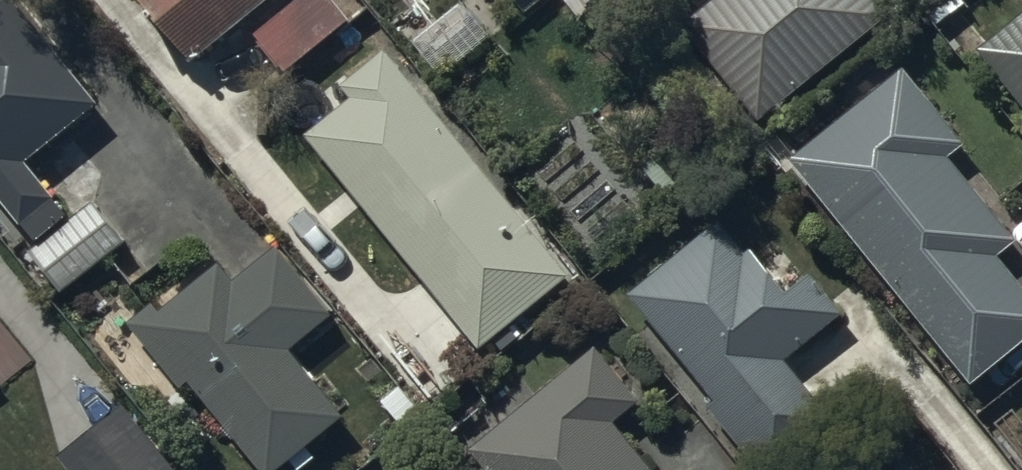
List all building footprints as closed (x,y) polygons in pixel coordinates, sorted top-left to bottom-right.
[(20,229),(54,202),(24,164),(98,104),(13,0),(0,0),(0,204),(20,229)] [(186,63),(268,0),(138,0),(186,63)] [(332,0),(297,0),(254,38),(286,75),(349,19),(332,0)] [(868,0),(715,0),(680,27),(754,122),(884,21),(868,0)] [(975,49),(1021,107),(1021,11),(975,49)] [(350,99),(304,136),(479,351),(569,278),(384,51),(340,87),(350,99)] [(789,161),(969,385),(1021,342),(1021,290),(996,257),(1013,243),(945,158),(961,146),(901,71),(789,161)] [(123,246),(91,205),(27,254),(59,295),(123,246)] [(626,294),(627,296),(714,405),(707,410),(747,460),(817,405),(782,362),(842,315),(810,274),(784,294),(750,251),(744,255),(717,222),(626,294)] [(186,383),(257,469),(278,469),(288,462),(294,469),(302,469),(314,460),(305,448),(341,418),(288,353),(332,317),(275,247),(230,284),(217,268),(163,312),(155,302),(127,325),(137,338),(136,338),(134,337),(133,337),(131,337),(129,337),(128,337),(126,337),(124,338),(123,338),(121,339),(120,340),(118,341),(117,342),(116,343),(115,344),(114,345),(113,347),(112,348),(112,350),(111,351),(111,353),(111,355),(111,356),(111,358),(111,360),(112,361),(112,363),(113,364),(114,366),(115,367),(115,368),(117,370),(118,371),(119,372),(121,372),(122,373),(124,374),(125,374),(127,375),(129,375),(130,375),(132,375),(133,374),(135,374),(137,373),(138,373),(140,372),(141,371),(142,370),(143,369),(145,368),(146,366),(146,365),(147,363),(148,362),(148,360),(151,357),(177,389),(186,383)] [(486,469),(645,469),(611,425),(638,403),(596,349),(470,450),(486,469)] [(64,458),(73,469),(167,469),(121,413),(64,458)]
